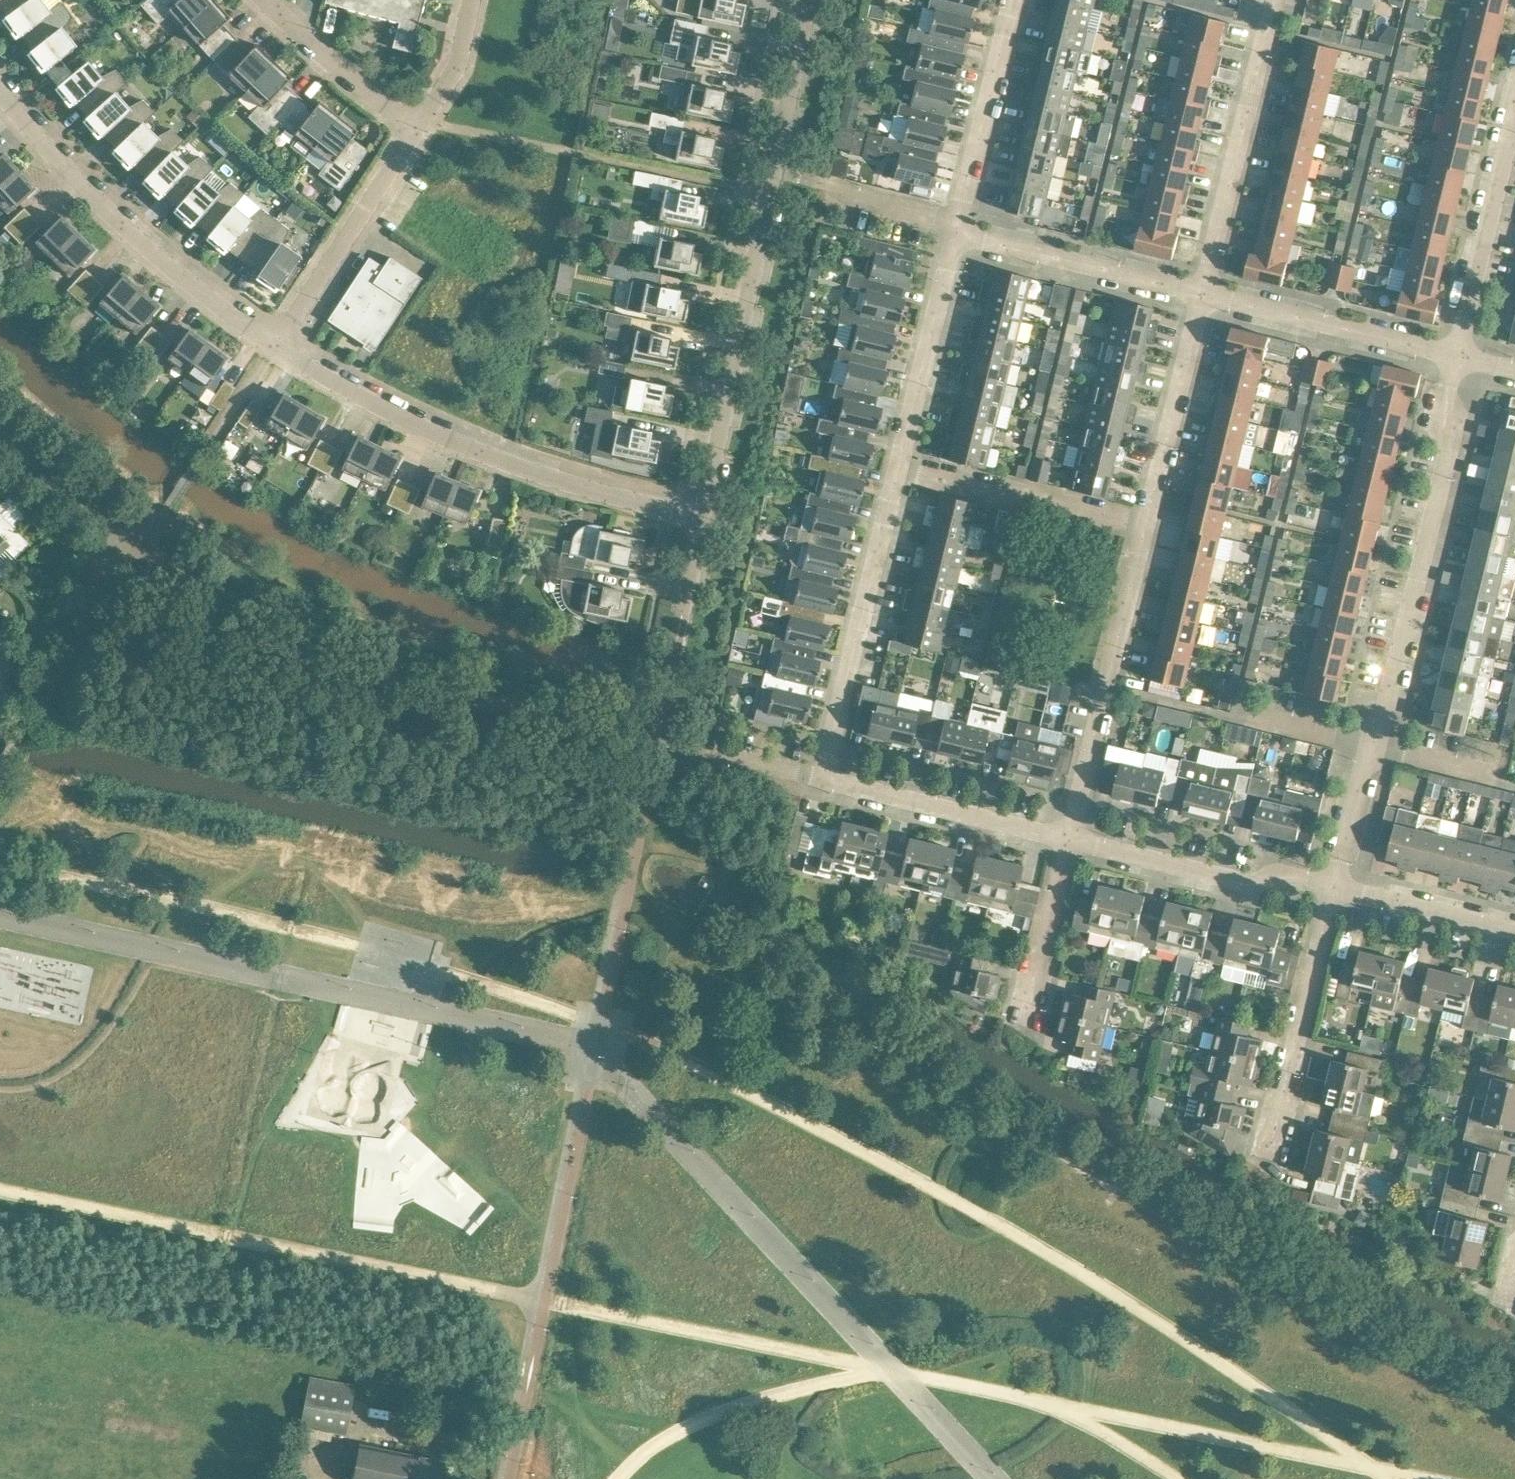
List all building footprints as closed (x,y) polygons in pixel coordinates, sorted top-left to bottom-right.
[(21,35),(20,34),(49,13),(49,12),(40,0),(0,0),(0,5),(7,16),(2,20),(16,38),(21,35)] [(141,5),(158,24),(171,13),(184,27),(214,0),(147,0),(141,5)] [(184,27),(213,61),(235,40),(225,30),(224,31),(220,27),(231,18),(215,0),(214,0),(184,27)] [(347,1),(345,8),(399,23),(392,47),(409,52),(419,16),(420,16),(425,0),(343,0),(347,1)] [(735,2),(736,0),(678,0),(676,11),(697,15),(697,17),(741,27),(746,4),(735,2)] [(949,0),(929,0),(927,9),(934,10),(928,32),(909,28),(967,43),(973,18),(970,17),(973,6),(980,8),(980,7),(949,0)] [(1054,21),(1088,30),(1098,32),(1103,11),(1093,8),(1059,0),(1054,21)] [(1095,0),(1059,0),(1093,8),(1095,0)] [(1133,8),(1141,10),(1144,0),(1135,0),(1133,8)] [(1194,8),(1215,13),(1218,4),(1218,0),(1217,0),(1196,0),(1194,8)] [(1472,6),(1504,15),(1508,0),(1474,0),(1472,6)] [(20,34),(21,35),(32,51),(27,54),(42,72),(45,70),(51,78),(66,66),(59,58),(75,46),(63,31),(73,17),(63,2),(49,12),(49,13),(20,34)] [(1412,2),(1409,14),(1417,16),(1420,4),(1412,2)] [(1150,4),(1146,16),(1154,18),(1157,6),(1150,4)] [(1239,9),(1218,4),(1215,13),(1237,18),(1239,9)] [(1472,6),(1467,28),(1499,36),(1504,15),(1472,6)] [(614,7),(611,18),(625,21),(628,10),(614,7)] [(1188,36),(1220,43),(1223,32),(1228,33),(1231,23),(1194,13),(1188,36)] [(1417,16),(1409,14),(1406,26),(1414,28),(1417,16)] [(731,43),(725,42),(705,37),(707,26),(675,19),(670,43),(679,46),(676,59),(692,62),(691,65),(735,74),(740,52),(729,50),(731,43)] [(1049,42),(1083,51),(1088,30),(1054,21),(1049,42)] [(909,28),(898,26),(896,37),(906,39),(909,28)] [(1134,41),(1136,29),(1128,27),(1126,39),(1134,41)] [(1311,27),(1308,36),(1320,39),(1323,30),(1311,27)] [(1323,27),(1323,30),(1320,39),(1341,44),(1343,35),(1344,32),(1323,27)] [(905,65),(905,66),(959,79),(964,55),(962,54),(964,42),(967,43),(909,28),(906,39),(906,42),(920,45),(915,67),(905,65)] [(1494,58),(1499,36),(1467,28),(1462,50),(1494,58)] [(1142,35),(1139,47),(1147,49),(1150,37),(1142,35)] [(1365,40),(1343,35),(1341,44),(1362,49),(1365,40)] [(1217,55),(1220,43),(1188,36),(1183,57),(1220,66),(1223,57),(1217,55)] [(1365,40),(1362,49),(1391,56),(1394,45),(1380,42),(1365,38),(1365,40)] [(1134,41),(1126,39),(1123,50),(1131,52),(1134,41)] [(235,40),(213,61),(246,91),(274,61),(257,44),(247,55),(243,51),(244,49),(235,40)] [(1340,50),(1302,41),(1300,51),(1305,52),(1302,63),(1335,71),(1340,50)] [(1044,63),(1078,72),(1087,74),(1093,53),(1083,51),(1049,42),(1044,63)] [(1401,45),(1398,57),(1406,59),(1409,47),(1401,45)] [(1147,49),(1139,47),(1136,59),(1144,61),(1147,49)] [(1462,50),(1457,71),(1489,79),(1494,58),(1462,50)] [(601,66),(611,68),(613,56),(603,54),(601,66)] [(867,58),(855,56),(852,69),(864,72),(867,58)] [(1218,76),(1220,66),(1183,57),(1178,79),(1210,86),(1213,75),(1218,76)] [(1406,59),(1398,57),(1395,69),(1403,71),(1406,59)] [(1382,60),(1377,82),(1385,84),(1390,62),(1382,60)] [(274,61),(246,91),(260,104),(248,117),(267,135),(278,121),(298,99),(287,90),(286,91),(282,87),(292,77),(274,61)] [(74,103),(87,117),(88,118),(115,94),(128,83),(116,69),(100,77),(88,62),(72,74),(66,66),(51,78),(58,86),(55,89),(69,107),(74,103)] [(1038,84),(1073,93),(1078,72),(1044,63),(1038,84)] [(1292,83),(1330,92),(1335,71),(1302,63),(1299,75),(1294,74),(1292,83)] [(734,100),(724,98),(725,91),(719,90),(719,89),(696,85),(698,73),(662,65),(659,78),(683,83),(682,88),(684,90),(690,91),(685,113),(729,122),(734,100)] [(959,79),(905,66),(902,79),(916,83),(911,105),(899,102),(899,103),(947,114),(950,115),(956,91),(953,90),(955,79),(958,79),(959,79)] [(1115,81),(1123,83),(1126,71),(1118,69),(1115,81)] [(1483,101),(1489,79),(1457,71),(1451,93),(1483,101)] [(1128,90),(1136,92),(1139,79),(1131,77),(1128,90)] [(1210,86),(1178,79),(1172,100),(1210,109),(1212,99),(1207,98),(1210,86)] [(1112,92),(1120,94),(1123,83),(1115,81),(1112,92)] [(1292,106),(1324,114),(1330,92),(1292,83),(1289,94),(1295,95),(1292,106)] [(1033,105),(1068,114),(1073,93),(1038,84),(1033,105)] [(1391,87),(1387,100),(1395,102),(1398,89),(1391,87)] [(1128,90),(1125,102),(1133,104),(1136,92),(1128,90)] [(1374,91),(1371,103),(1379,105),(1382,93),(1374,91)] [(1451,93),(1446,114),(1478,122),(1483,101),(1451,93)] [(103,134),(116,148),(117,149),(143,124),(155,112),(143,99),(127,108),(115,94),(88,118),(87,117),(83,121),(98,138),(103,134)] [(1159,97),(1154,118),(1167,121),(1199,129),(1202,117),(1207,119),(1210,109),(1172,100),(1159,97)] [(298,99),(278,121),(313,149),(339,116),(320,101),(311,112),(307,109),(308,107),(298,99)] [(1395,102),(1387,100),(1384,112),(1388,113),(1392,114),(1395,102)] [(601,121),(604,105),(594,103),(590,119),(601,121)] [(947,114),(899,103),(896,116),(893,115),(888,137),(902,141),(938,150),(938,151),(941,152),(941,151),(947,127),(944,126),(947,115),(947,114)] [(1379,105),(1371,103),(1368,116),(1376,118),(1379,105)] [(857,107),(844,104),(839,126),(853,129),(858,107),(857,107)] [(1033,105),(1028,126),(1072,137),(1078,116),(1068,114),(1033,105)] [(1281,126),(1319,136),(1324,114),(1292,106),(1289,118),(1284,117),(1281,126)] [(203,120),(193,110),(187,116),(197,126),(203,120)] [(1113,125),(1116,113),(1108,111),(1105,123),(1113,125)] [(664,142),(679,145),(675,160),(719,169),(724,147),(714,145),(715,138),(709,137),(709,136),(681,131),(674,130),(677,117),(652,112),(649,125),(667,129),(664,142)] [(1441,136),(1440,139),(1472,147),(1473,144),(1478,122),(1446,114),(1441,136)] [(339,116),(313,149),(329,161),(318,174),(339,190),(368,149),(367,149),(365,151),(350,140),(358,131),(339,116)] [(1118,132),(1126,134),(1129,122),(1121,120),(1118,132)] [(1199,129),(1167,121),(1162,143),(1199,152),(1202,142),(1196,141),(1199,129)] [(1097,143),(1100,144),(1108,146),(1113,125),(1105,123),(1102,122),(1097,143)] [(132,165),(146,178),(147,179),(172,153),(184,141),(171,128),(156,137),(143,124),(117,149),(116,148),(112,153),(128,169),(132,165)] [(1072,137),(1062,135),(1028,126),(1023,147),(1057,155),(1067,158),(1072,137)] [(1281,149),(1314,157),(1319,136),(1281,126),(1279,136),(1284,138),(1281,149)] [(867,133),(854,129),(849,150),(849,153),(862,156),(867,133)] [(1118,132),(1113,154),(1121,156),(1126,134),(1118,132)] [(883,161),(885,151),(899,155),(893,178),(932,188),(938,163),(935,162),(938,151),(938,150),(902,141),(888,137),(883,136),(867,133),(862,156),(883,161)] [(1364,134),(1361,146),(1369,148),(1372,136),(1364,134)] [(1378,137),(1375,150),(1383,151),(1386,139),(1382,138),(1378,137)] [(1471,150),(1472,147),(1440,139),(1439,142),(1434,164),(1466,171),(1471,150)] [(1197,162),(1199,152),(1162,143),(1157,164),(1189,172),(1192,160),(1197,162)] [(1100,144),(1098,153),(1095,165),(1103,166),(1108,146),(1100,144)] [(1361,146),(1358,158),(1366,160),(1369,148),(1361,146)] [(1018,168),(1052,177),(1057,155),(1023,147),(1018,168)] [(1271,169),(1308,179),(1314,157),(1281,149),(1278,161),(1273,160),(1271,169)] [(1375,150),(1372,162),(1380,164),(1383,151),(1375,150)] [(0,156),(0,188),(19,171),(3,153),(0,156)] [(163,194),(178,207),(202,180),(202,181),(214,168),(200,156),(185,165),(172,153),(147,179),(146,178),(142,183),(159,199),(163,194)] [(1118,165),(1110,163),(1107,175),(1115,177),(1118,165)] [(1189,172),(1157,164),(1151,186),(1189,195),(1191,185),(1186,184),(1189,172)] [(1461,193),(1466,171),(1434,164),(1429,185),(1461,193)] [(1092,176),(1100,178),(1103,166),(1095,165),(1092,176)] [(1013,189),(1047,197),(1052,177),(1018,168),(1013,189)] [(1271,192),(1303,200),(1308,179),(1271,169),(1269,179),(1274,180),(1271,192)] [(19,171),(0,188),(0,205),(8,213),(20,202),(35,189),(19,171)] [(708,206),(698,203),(699,196),(693,195),(666,189),(669,178),(635,171),(633,184),(653,188),(651,199),(663,201),(659,218),(703,227),(708,206)] [(1107,175),(1104,187),(1112,189),(1115,177),(1107,175)] [(1353,177),(1350,189),(1358,191),(1361,179),(1353,177)] [(195,222),(210,234),(210,235),(233,207),(234,207),(244,194),(231,183),(216,193),(202,181),(202,180),(178,207),(173,212),(191,227),(195,222)] [(1368,180),(1365,192),(1373,194),(1376,182),(1368,180)] [(1429,185),(1423,207),(1456,214),(1461,193),(1429,185)] [(1186,204),(1189,195),(1151,186),(1146,207),(1178,215),(1181,203),(1186,204)] [(294,195),(284,187),(280,193),(290,200),(294,195)] [(1008,211),(1035,218),(1042,219),(1047,197),(1013,189),(1008,208),(1007,211),(1008,211)] [(1358,191),(1350,189),(1347,201),(1355,203),(1358,191)] [(1260,212),(1298,222),(1303,200),(1271,192),(1268,204),(1263,202),(1260,212)] [(1373,194),(1365,192),(1362,204),(1370,206),(1373,194)] [(1087,195),(1084,206),(1092,209),(1095,197),(1087,195)] [(1100,205),(1097,218),(1104,220),(1107,207),(1100,205)] [(1089,220),(1092,209),(1084,206),(1082,218),(1089,220)] [(228,249),(244,261),(276,219),(262,208),(248,219),(234,207),(233,207),(210,235),(210,234),(206,239),(224,254),(228,249)] [(1178,215),(1146,207),(1141,229),(1178,238),(1181,228),(1176,226),(1178,215)] [(1450,236),(1456,214),(1423,207),(1418,228),(1450,236)] [(13,236),(33,217),(24,208),(4,227),(13,236)] [(1260,235),(1293,243),(1298,222),(1260,212),(1258,222),(1263,223),(1260,235)] [(614,215),(610,237),(631,242),(632,239),(658,244),(657,247),(654,266),(698,275),(702,253),(692,251),(693,244),(687,243),(679,241),(660,237),(653,236),(652,237),(627,232),(630,219),(614,215)] [(35,242),(52,259),(78,233),(61,216),(47,231),(35,242)] [(42,226),(33,217),(13,236),(22,245),(42,226)] [(1097,231),(1101,232),(1104,220),(1097,218),(1094,230),(1097,231)] [(289,229),(276,219),(244,261),(260,273),(256,278),(275,292),(282,282),(288,286),(301,267),(295,263),(299,257),(283,246),(289,229)] [(630,219),(627,232),(652,237),(653,236),(655,225),(655,223),(630,219)] [(1343,219),(1340,231),(1348,233),(1351,221),(1343,219)] [(1357,223),(1354,235),(1362,237),(1365,225),(1357,223)] [(1371,226),(1365,225),(1362,237),(1374,240),(1376,232),(1372,226),(1371,226)] [(1418,228),(1413,250),(1445,257),(1450,236),(1418,228)] [(1174,253),(1178,238),(1141,229),(1136,250),(1169,258),(1173,259),(1174,253)] [(1340,231),(1335,253),(1343,255),(1348,233),(1340,231)] [(69,276),(81,264),(95,249),(78,233),(52,259),(69,276)] [(1250,255),(1287,265),(1293,243),(1260,235),(1258,246),(1252,245),(1250,255)] [(1362,237),(1354,235),(1351,247),(1359,249),(1362,237)] [(858,236),(855,250),(869,253),(864,275),(849,272),(849,273),(908,287),(914,263),(910,262),(913,250),(916,251),(917,250),(858,236)] [(1440,279),(1445,257),(1413,250),(1408,271),(1440,279)] [(1248,278),(1282,286),(1287,265),(1250,255),(1246,271),(1245,277),(1248,278)] [(374,351),(405,303),(422,278),(390,256),(383,266),(369,257),(328,320),(362,343),(365,345),(364,346),(370,351),(371,349),(374,351)] [(821,263),(811,261),(809,276),(819,278),(821,263)] [(1331,261),(1328,274),(1338,276),(1341,264),(1331,261)] [(644,294),(642,300),(640,312),(684,321),(689,300),(678,297),(680,290),(674,289),(639,282),(642,270),(608,263),(606,276),(631,282),(629,291),(644,294)] [(1343,277),(1346,265),(1345,265),(1341,264),(1338,276),(1335,288),(1339,289),(1340,290),(1343,277)] [(1346,265),(1343,277),(1353,280),(1356,268),(1346,265)] [(77,298),(95,277),(86,269),(67,290),(77,298)] [(980,289),(1008,296),(1025,300),(1031,278),(994,269),(991,281),(982,279),(980,289)] [(1402,293),(1440,302),(1440,300),(1435,299),(1440,279),(1408,271),(1402,293)] [(563,273),(561,284),(570,286),(572,275),(563,273)] [(840,309),(899,323),(904,300),(905,299),(901,298),(904,287),(907,287),(908,287),(849,273),(846,286),(865,291),(863,300),(860,313),(841,308),(840,309)] [(1338,276),(1328,274),(1325,286),(1330,287),(1335,288),(1338,276)] [(110,290),(102,300),(99,303),(117,318),(141,290),(123,275),(110,290)] [(77,298),(79,300),(86,307),(92,300),(105,286),(95,277),(77,298)] [(1350,292),(1353,280),(1343,277),(1340,290),(1345,291),(1350,292)] [(1056,307),(1056,308),(1064,310),(1070,287),(1054,283),(1049,300),(1048,305),(1056,307)] [(983,312),(1020,321),(1025,300),(1008,296),(980,289),(978,298),(984,300),(986,300),(983,312)] [(1076,289),(1070,311),(1078,313),(1081,301),(1084,291),(1076,289)] [(136,334),(146,321),(159,306),(153,300),(141,290),(117,318),(136,334)] [(1436,317),(1440,302),(1402,293),(1401,300),(1397,314),(1435,323),(1436,317)] [(804,298),(804,300),(801,312),(811,314),(814,302),(814,300),(804,298)] [(1149,320),(1152,308),(1115,299),(1115,300),(1110,321),(1155,332),(1158,322),(1149,320)] [(1061,322),(1064,310),(1056,308),(1053,320),(1061,322)] [(899,323),(840,309),(837,322),(852,326),(846,348),(840,346),(839,347),(890,359),(896,335),(893,334),(896,323),(899,323)] [(1075,325),(1078,313),(1070,311),(1068,323),(1075,325)] [(607,312),(604,325),(629,330),(632,317),(607,312)] [(970,331),(1008,340),(1015,342),(1020,321),(983,312),(981,323),(972,321),(970,331)] [(1155,332),(1110,321),(1105,342),(1142,351),(1144,339),(1153,341),(1155,332)] [(134,348),(144,356),(162,334),(152,326),(134,348)] [(1043,349),(1054,351),(1059,330),(1048,327),(1043,349)] [(1236,328),(1232,327),(1227,349),(1264,358),(1266,351),(1293,358),(1297,343),(1236,328)] [(558,329),(550,328),(548,336),(556,338),(558,329)] [(168,359),(187,373),(209,343),(189,329),(177,346),(168,359)] [(670,338),(664,336),(636,330),(630,359),(674,368),(679,347),(669,344),(670,338)] [(973,354),(1008,363),(1010,363),(1015,342),(1008,340),(970,331),(967,340),(976,342),(973,354)] [(154,363),(171,341),(162,334),(144,356),(154,363)] [(795,342),(796,347),(801,348),(805,345),(803,340),(799,338),(795,342)] [(1060,353),(1068,355),(1071,343),(1063,341),(1060,353)] [(1142,351),(1105,342),(1100,363),(1145,374),(1147,364),(1139,362),(1142,351)] [(216,374),(216,373),(228,357),(209,343),(187,373),(205,386),(206,387),(216,374)] [(835,383),(835,384),(881,395),(887,371),(884,370),(887,359),(890,360),(890,359),(839,347),(836,360),(847,363),(842,385),(835,383)] [(1049,372),(1054,351),(1043,349),(1038,369),(1049,372)] [(1230,360),(1227,372),(1259,379),(1264,358),(1227,349),(1225,359),(1230,360)] [(1060,353),(1057,365),(1065,366),(1068,355),(1060,353)] [(1005,384),(1008,371),(1010,363),(1008,363),(973,354),(970,365),(962,363),(960,373),(1005,384)] [(1305,369),(1314,371),(1317,358),(1313,357),(1308,356),(1305,369)] [(1321,359),(1317,358),(1314,371),(1311,383),(1315,384),(1317,384),(1320,372),(1323,360),(1321,359)] [(598,373),(623,378),(626,365),(601,359),(598,373)] [(1323,360),(1320,372),(1330,374),(1333,362),(1328,361),(1323,360)] [(1145,374),(1100,363),(1094,384),(1131,393),(1134,381),(1142,383),(1145,374)] [(1417,395),(1421,380),(1422,374),(1418,373),(1385,364),(1379,386),(1417,395)] [(1033,391),(1036,392),(1044,394),(1049,372),(1038,369),(1033,391)] [(1314,371),(1305,369),(1302,381),(1311,383),(1314,371)] [(804,376),(787,372),(779,409),(796,412),(804,376)] [(1219,382),(1217,392),(1254,401),(1259,379),(1227,372),(1224,384),(1219,382)] [(1327,387),(1330,374),(1320,372),(1317,384),(1327,387)] [(966,385),(963,396),(1000,405),(1005,384),(960,373),(957,382),(966,385)] [(221,378),(216,374),(206,387),(213,392),(219,383),(218,383),(221,378)] [(631,378),(629,388),(616,385),(612,405),(625,407),(669,416),(673,394),(660,392),(662,385),(655,383),(631,378)] [(210,403),(220,410),(236,387),(225,380),(210,403)] [(1050,395),(1058,397),(1060,385),(1053,383),(1050,395)] [(881,396),(881,395),(835,384),(832,398),(842,400),(837,422),(819,418),(876,432),(882,408),(875,406),(878,395),(881,396)] [(1131,393),(1094,384),(1089,405),(1135,416),(1137,406),(1129,404),(1131,393)] [(1374,407),(1406,415),(1411,396),(1416,397),(1417,395),(1379,386),(1374,407)] [(1041,406),(1044,394),(1036,392),(1033,404),(1041,406)] [(1219,403),(1216,415),(1248,422),(1254,401),(1217,392),(1214,402),(1219,403)] [(285,438),(304,406),(283,394),(273,411),(265,425),(285,438)] [(1050,395),(1047,407),(1055,409),(1058,397),(1050,395)] [(952,405),(949,415),(995,426),(1000,405),(963,396),(960,407),(952,405)] [(1502,428),(1514,432),(1514,397),(1512,396),(1509,409),(1507,408),(1502,428)] [(263,405),(253,398),(237,421),(248,428),(263,405)] [(1299,399),(1296,411),(1304,413),(1307,401),(1299,399)] [(1313,402),(1310,415),(1318,417),(1321,404),(1313,402)] [(214,413),(217,409),(210,404),(207,409),(214,413)] [(1135,416),(1089,405),(1084,426),(1121,435),(1124,423),(1132,425),(1135,416)] [(325,418),(304,406),(285,438),(306,450),(314,435),(325,418)] [(660,440),(650,438),(651,431),(645,430),(610,423),(613,411),(588,406),(585,419),(599,422),(592,454),(611,458),(612,454),(625,456),(624,461),(644,465),(645,460),(655,462),(660,440)] [(1401,437),(1406,415),(1374,407),(1369,429),(1401,437)] [(1293,424),(1291,433),(1299,435),(1304,413),(1296,411),(1293,424)] [(955,426),(952,438),(989,447),(995,426),(949,415),(947,424),(955,426)] [(1208,425),(1206,435),(1243,444),(1248,422),(1216,415),(1214,426),(1208,425)] [(1315,429),(1318,417),(1310,415),(1307,427),(1315,429)] [(811,454),(811,455),(867,468),(873,444),(866,443),(869,431),(876,433),(876,432),(819,418),(815,432),(834,436),(828,458),(811,454)] [(198,426),(189,421),(183,430),(192,435),(198,426)] [(1028,422),(1026,434),(1034,435),(1036,424),(1028,422)] [(1040,437),(1047,439),(1050,427),(1042,425),(1040,437)] [(1121,435),(1084,426),(1079,447),(1124,458),(1127,448),(1118,446),(1121,435)] [(1497,448),(1514,453),(1514,432),(1502,428),(1497,448)] [(1396,458),(1401,437),(1369,429),(1364,450),(1396,458)] [(787,434),(778,432),(775,444),(785,446),(787,434)] [(1031,447),(1034,435),(1026,434),(1023,445),(1031,447)] [(1209,446),(1206,458),(1237,465),(1243,444),(1206,435),(1204,445),(1209,446)] [(363,479),(379,446),(358,436),(349,454),(342,469),(363,479)] [(1045,451),(1047,439),(1040,437),(1037,449),(1045,451)] [(984,469),(989,447),(952,438),(950,449),(941,447),(939,458),(984,469)] [(307,464),(318,469),(331,445),(320,439),(307,464)] [(1288,442),(1285,455),(1293,456),(1296,444),(1288,442)] [(329,475),(343,451),(331,445),(318,469),(329,475)] [(1302,445),(1299,459),(1307,461),(1310,447),(1302,445)] [(401,457),(379,446),(363,479),(384,490),(392,475),(401,457)] [(1124,458),(1079,447),(1074,468),(1111,477),(1114,465),(1122,467),(1124,458)] [(1492,468),(1514,474),(1514,453),(1497,448),(1492,468)] [(1391,480),(1396,458),(1364,450),(1358,472),(1391,480)] [(867,469),(867,468),(811,455),(807,468),(820,471),(815,493),(809,492),(859,504),(864,480),(857,479),(860,467),(867,469)] [(1285,455),(1282,467),(1290,469),(1293,456),(1285,455)] [(1029,480),(1044,483),(1049,461),(1035,458),(1029,480)] [(1198,468),(1195,478),(1232,487),(1237,465),(1206,458),(1203,469),(1198,468)] [(1299,459),(1296,472),(1304,474),(1307,461),(1299,459)] [(1026,467),(1018,465),(1016,476),(1023,478),(1026,467)] [(1074,468),(1069,489),(1114,500),(1116,490),(1108,488),(1111,477),(1074,468)] [(1487,488),(1514,495),(1514,474),(1492,468),(1487,488)] [(443,515),(457,481),(435,472),(427,491),(421,506),(443,515)] [(1385,502),(1391,480),(1358,472),(1353,493),(1385,502)] [(1278,485),(1275,497),(1283,499),(1288,478),(1280,476),(1278,485)] [(386,504),(398,509),(409,483),(398,478),(386,504)] [(1226,512),(1232,487),(1195,478),(1193,487),(1198,489),(1194,504),(1226,512)] [(479,490),(457,481),(443,515),(465,524),(472,508),(479,490)] [(421,488),(409,483),(398,509),(409,514),(421,488)] [(1292,488),(1289,500),(1297,502),(1300,490),(1292,488)] [(1514,516),(1514,495),(1487,488),(1482,508),(1514,516)] [(806,506),(800,528),(843,539),(843,540),(850,541),(856,517),(849,515),(851,503),(858,505),(859,504),(809,492),(806,506)] [(1380,523),(1385,502),(1353,493),(1348,515),(1380,523)] [(927,504),(925,514),(970,525),(976,503),(939,494),(936,506),(927,504)] [(1278,521),(1283,499),(1275,497),(1272,509),(1269,509),(1266,519),(1278,521)] [(1289,500),(1286,513),(1294,515),(1297,502),(1289,500)] [(1186,518),(1183,527),(1220,536),(1226,512),(1194,504),(1191,519),(1186,518)] [(1482,508),(1478,528),(1514,537),(1514,516),(1482,508)] [(998,509),(993,531),(1001,533),(1008,534),(1009,534),(1015,513),(998,509)] [(5,574),(19,561),(15,557),(30,543),(15,527),(0,513),(0,568),(5,574)] [(931,526),(928,537),(965,546),(978,549),(983,528),(970,525),(925,514),(923,524),(931,526)] [(1374,547),(1380,523),(1348,515),(1342,537),(1342,540),(1374,547)] [(505,519),(493,517),(488,545),(500,547),(505,519)] [(561,551),(559,564),(584,569),(586,558),(621,565),(627,566),(628,559),(639,561),(643,539),(632,537),(633,532),(614,528),(613,533),(600,530),(601,527),(602,527),(603,526),(594,524),(593,524),(589,524),(586,525),(585,525),(584,526),(583,526),(581,528),(580,528),(579,528),(578,529),(577,531),(576,532),(575,533),(575,534),(574,536),(573,537),(573,539),(572,541),(570,553),(561,551)] [(787,525),(784,539),(797,542),(794,543),(790,561),(791,564),(791,565),(834,575),(834,576),(841,577),(847,553),(840,551),(843,540),(843,539),(800,528),(787,525)] [(1183,527),(1181,537),(1186,539),(1183,550),(1214,557),(1220,536),(1183,527)] [(1473,547),(1514,558),(1514,537),(1478,528),(1473,547)] [(1006,546),(1008,540),(1009,534),(1001,533),(998,544),(1006,546)] [(1271,549),(1274,537),(1266,535),(1263,547),(1271,549)] [(965,546),(928,537),(926,548),(917,546),(915,556),(960,567),(965,546)] [(1280,538),(1277,551),(1285,552),(1288,540),(1280,538)] [(1342,540),(1341,542),(1336,564),(1368,572),(1374,547),(1342,540)] [(1260,559),(1258,568),(1266,570),(1271,549),(1263,547),(1260,559)] [(1503,576),(1514,579),(1514,558),(1473,547),(1468,567),(1503,576)] [(1175,561),(1173,570),(1209,579),(1214,557),(1183,550),(1180,562),(1175,561)] [(1282,565),(1285,552),(1277,551),(1274,563),(1282,565)] [(758,567),(760,558),(753,556),(751,566),(758,567)] [(921,568),(918,579),(955,588),(960,567),(915,556),(912,566),(921,568)] [(999,577),(1002,565),(994,563),(991,575),(999,577)] [(559,564),(556,577),(562,579),(561,583),(561,589),(562,596),(564,603),(566,606),(566,607),(569,609),(572,612),(574,613),(578,615),(581,617),(583,618),(589,620),(612,627),(614,618),(627,621),(631,599),(621,597),(623,590),(616,589),(616,588),(582,581),(584,569),(559,564)] [(1331,586),(1363,593),(1368,572),(1336,564),(1331,586)] [(798,581),(793,603),(832,613),(838,589),(831,587),(834,576),(834,575),(791,565),(788,578),(798,581)] [(1503,576),(1468,567),(1463,587),(1510,599),(1514,580),(1514,579),(1503,576)] [(1266,570),(1258,568),(1253,590),(1261,592),(1266,570)] [(1204,600),(1209,579),(1173,570),(1170,580),(1176,581),(1173,593),(1204,600)] [(1447,572),(1445,581),(1464,584),(1465,575),(1447,572)] [(996,588),(999,577),(991,575),(988,586),(996,588)] [(955,588),(918,579),(915,590),(907,588),(904,598),(950,609),(955,588)] [(1270,581),(1267,593),(1275,595),(1278,583),(1270,581)] [(1278,583),(1275,595),(1281,597),(1284,584),(1278,583)] [(1325,607),(1357,615),(1363,593),(1331,586),(1325,607)] [(1463,587),(1458,607),(1506,618),(1510,599),(1463,587)] [(1258,604),(1261,592),(1253,590),(1250,602),(1258,604)] [(1165,603),(1162,613),(1199,622),(1204,600),(1173,593),(1170,604),(1165,603)] [(1267,593),(1264,605),(1272,607),(1275,595),(1267,593)] [(981,594),(976,615),(981,616),(989,618),(994,598),(981,594)] [(766,597),(763,610),(780,614),(790,617),(784,639),(816,647),(816,648),(823,650),(823,649),(829,625),(822,623),(825,612),(825,611),(793,603),(783,600),(782,601),(766,597)] [(911,610),(908,621),(944,630),(950,609),(904,598),(902,608),(911,610)] [(1320,629),(1352,637),(1357,615),(1325,607),(1320,629)] [(1501,638),(1506,618),(1458,607),(1453,627),(1501,638)] [(1193,644),(1199,622),(1162,613),(1160,623),(1165,624),(1162,636),(1193,644)] [(986,630),(989,618),(981,616),(978,628),(986,630)] [(1245,620),(1242,632),(1250,634),(1253,622),(1245,620)] [(944,630),(908,621),(905,632),(896,630),(894,641),(939,652),(944,630)] [(1259,624),(1256,636),(1264,638),(1267,626),(1259,624)] [(1449,646),(1495,658),(1496,658),(1501,638),(1453,627),(1449,646)] [(1315,650),(1347,658),(1352,637),(1320,629),(1315,650)] [(748,634),(737,632),(735,643),(741,644),(746,640),(748,634)] [(1239,645),(1247,647),(1250,634),(1242,632),(1239,645)] [(772,651),(767,673),(767,674),(807,683),(807,684),(814,686),(820,661),(813,659),(816,648),(816,647),(784,639),(774,636),(770,650),(772,651)] [(1154,646),(1152,656),(1188,665),(1193,644),(1162,636),(1159,647),(1154,646)] [(1256,636),(1253,648),(1261,650),(1272,653),(1275,641),(1264,638),(1256,636)] [(981,651),(984,639),(976,637),(973,649),(981,651)] [(1490,678),(1495,658),(1449,646),(1444,666),(1490,678)] [(1309,672),(1342,680),(1347,658),(1315,650),(1309,672)] [(956,674),(959,659),(946,656),(943,670),(956,674)] [(1183,687),(1188,665),(1152,656),(1149,665),(1155,667),(1152,679),(1183,687)] [(0,662),(0,670),(4,679),(17,673),(11,658),(0,662)] [(961,660),(958,671),(960,676),(976,680),(977,676),(979,668),(978,664),(961,660)] [(1232,675),(1240,678),(1243,665),(1235,663),(1232,675)] [(1249,666),(1245,679),(1253,681),(1257,668),(1249,666)] [(1439,686),(1474,695),(1485,697),(1490,678),(1444,666),(1439,686)] [(741,671),(730,668),(727,684),(738,686),(741,671)] [(765,673),(756,708),(767,711),(764,722),(782,727),(785,717),(805,722),(811,697),(804,695),(807,684),(807,683),(767,674),(767,673),(765,672),(765,673)] [(1024,686),(1027,675),(1017,672),(1014,684),(1024,686)] [(1309,672),(1304,693),(1336,701),(1342,680),(1309,672)] [(1229,687),(1236,689),(1237,689),(1240,678),(1232,675),(1229,687)] [(863,684),(854,722),(869,726),(866,735),(888,740),(899,698),(877,692),(878,688),(863,684)] [(1487,698),(1485,697),(1474,695),(1439,686),(1434,706),(1469,714),(1482,718),(1487,698)] [(899,698),(888,740),(910,746),(912,736),(925,740),(932,715),(919,711),(921,701),(919,697),(900,692),(900,693),(899,698)] [(1222,697),(1219,708),(1230,710),(1233,699),(1222,697)] [(932,715),(925,740),(939,743),(936,752),(958,757),(967,723),(948,719),(952,703),(945,702),(937,700),(935,699),(935,701),(932,715)] [(1146,702),(1144,708),(1144,710),(1147,715),(1155,717),(1158,705),(1146,702)] [(1434,706),(1429,726),(1464,735),(1469,714),(1434,706)] [(967,723),(958,757),(980,763),(982,754),(995,757),(1001,732),(1005,720),(999,719),(1001,711),(988,707),(986,715),(970,711),(967,723)] [(1168,720),(1191,725),(1194,714),(1171,708),(1168,720)] [(1505,723),(1514,725),(1514,720),(1514,714),(1508,712),(1505,723)] [(1001,732),(995,757),(1009,760),(1006,769),(1028,774),(1036,740),(1040,726),(1018,721),(1015,736),(1001,732)] [(1505,723),(1502,734),(1511,736),(1514,725),(1505,723)] [(1264,731),(1246,727),(1239,725),(1236,740),(1260,746),(1264,731)] [(1052,771),(1067,774),(1073,750),(1036,740),(1028,774),(1050,780),(1052,771)] [(1110,745),(1100,782),(1115,786),(1113,795),(1135,801),(1143,767),(1146,757),(1128,753),(1125,748),(1110,745)] [(1322,745),(1321,767),(1334,768),(1335,745),(1322,745)] [(1159,797),(1172,800),(1182,760),(1169,757),(1165,772),(1143,767),(1135,801),(1157,806),(1159,797)] [(1182,760),(1172,800),(1185,803),(1183,812),(1205,818),(1213,784),(1217,766),(1198,762),(1183,758),(1182,760)] [(1263,767),(1257,765),(1254,775),(1265,778),(1266,772),(1263,767)] [(1213,784),(1205,818),(1227,823),(1229,814),(1242,817),(1252,777),(1255,767),(1217,766),(1213,784)] [(1443,775),(1431,772),(1429,781),(1441,784),(1443,775)] [(1272,781),(1252,777),(1242,817),(1255,820),(1253,829),(1274,835),(1283,800),(1268,797),(1272,781)] [(1458,788),(1471,791),(1473,782),(1461,779),(1458,788)] [(1442,784),(1430,781),(1426,796),(1439,799),(1442,784)] [(1473,782),(1471,791),(1483,794),(1485,785),(1473,782)] [(1494,788),(1492,796),(1513,801),(1514,793),(1503,790),(1495,788),(1494,788)] [(1299,831),(1314,835),(1323,798),(1286,789),(1283,800),(1274,835),(1297,840),(1299,831)] [(797,808),(800,797),(790,794),(789,796),(787,805),(797,808)] [(1387,805),(1385,816),(1378,842),(1390,845),(1387,858),(1399,861),(1398,867),(1407,869),(1421,813),(1387,805)] [(1442,818),(1421,813),(1407,869),(1416,871),(1418,865),(1430,868),(1442,818)] [(807,817),(796,814),(787,853),(798,855),(801,841),(805,824),(807,817)] [(1440,877),(1449,879),(1463,824),(1442,818),(1430,868),(1441,871),(1440,877)] [(831,868),(852,873),(864,827),(841,821),(839,830),(814,824),(814,825),(810,843),(803,871),(829,877),(831,868)] [(1484,829),(1463,824),(1449,879),(1458,882),(1460,875),(1471,878),(1483,831),(1484,829)] [(864,827),(852,873),(886,881),(893,855),(882,852),(883,848),(887,832),(864,827)] [(1482,887),(1491,890),(1501,849),(1504,837),(1483,831),(1471,878),(1483,881),(1482,887)] [(893,855),(886,881),(920,890),(932,843),(909,838),(905,854),(904,857),(893,855)] [(932,843),(920,890),(954,898),(960,871),(950,869),(951,865),(954,849),(932,843)] [(1491,890),(1500,892),(1502,886),(1513,889),(1514,882),(1514,853),(1501,849),(1491,890)] [(960,871),(954,898),(988,906),(999,860),(976,854),(973,870),(972,874),(960,871)] [(999,860),(988,906),(1008,911),(1032,917),(1039,891),(1017,885),(1018,881),(1022,865),(999,860)] [(1079,901),(1073,927),(1111,937),(1123,890),(1100,885),(1097,899),(1092,898),(1092,900),(1091,904),(1079,901)] [(1123,890),(1111,937),(1113,937),(1134,943),(1134,942),(1145,945),(1152,919),(1141,916),(1142,912),(1146,896),(1123,890)] [(1152,919),(1145,945),(1156,948),(1179,954),(1191,907),(1168,901),(1164,917),(1163,921),(1152,919)] [(1179,954),(1175,971),(1192,975),(1192,976),(1193,976),(1206,979),(1209,980),(1213,961),(1219,935),(1209,932),(1210,928),(1214,912),(1191,907),(1179,954)] [(1219,935),(1213,961),(1224,964),(1224,965),(1247,970),(1258,923),(1236,918),(1232,934),(1231,938),(1219,935)] [(1266,983),(1292,989),(1300,955),(1292,953),(1293,949),(1292,949),(1291,953),(1281,950),(1282,945),(1277,944),(1281,929),(1258,923),(1247,970),(1268,975),(1266,983)] [(987,999),(990,998),(995,999),(1001,976),(984,972),(987,960),(946,950),(943,963),(953,965),(946,992),(984,1013),(987,999)] [(1383,956),(1360,950),(1356,970),(1344,967),(1345,961),(1346,961),(1346,960),(1345,960),(1336,996),(1349,1000),(1352,986),(1375,991),(1383,956)] [(1375,991),(1371,1005),(1406,1014),(1413,984),(1401,981),(1406,962),(1383,956),(1375,991)] [(1425,987),(1413,984),(1406,1014),(1418,1017),(1422,1003),(1444,1008),(1452,973),(1430,967),(1425,987)] [(1453,967),(1452,973),(1444,1008),(1465,1014),(1462,1027),(1475,1031),(1482,1001),(1470,998),(1475,979),(1467,977),(1469,971),(1453,967)] [(1120,977),(1118,988),(1129,991),(1131,980),(1120,977)] [(1066,992),(1061,1015),(1108,1026),(1117,992),(1085,984),(1083,996),(1066,992)] [(1513,1025),(1514,1016),(1514,988),(1499,984),(1494,1004),(1482,1001),(1475,1031),(1488,1034),(1491,1020),(1513,1025)] [(1199,1009),(1201,1000),(1191,997),(1187,999),(1186,1006),(1199,1009)] [(1164,1004),(1158,1003),(1154,1008),(1156,1013),(1162,1014),(1166,1010),(1164,1004)] [(1061,1015),(1055,1037),(1072,1041),(1069,1053),(1072,1054),(1095,1059),(1100,1060),(1108,1026),(1061,1015)] [(1247,1036),(1250,1024),(1254,1025),(1255,1024),(1220,1016),(1211,1051),(1258,1063),(1264,1040),(1247,1036)] [(1155,1040),(1146,1037),(1141,1056),(1150,1058),(1155,1040)] [(1160,1054),(1172,1057),(1175,1043),(1163,1040),(1160,1054)] [(1385,1059),(1349,1050),(1348,1051),(1349,1052),(1349,1051),(1355,1053),(1352,1064),(1333,1060),(1328,1082),(1363,1091),(1368,1069),(1382,1072),(1385,1059)] [(1234,1093),(1235,1087),(1239,1088),(1240,1087),(1238,1087),(1239,1082),(1252,1086),(1254,1078),(1257,1066),(1258,1063),(1211,1051),(1207,1068),(1196,1065),(1192,1083),(1203,1085),(1234,1093)] [(1509,1058),(1507,1066),(1514,1068),(1514,1059),(1509,1058)] [(1480,1074),(1493,1077),(1488,1099),(1514,1106),(1514,1082),(1510,1080),(1513,1068),(1483,1061),(1480,1074)] [(1368,1129),(1371,1116),(1377,1094),(1363,1091),(1328,1082),(1322,1105),(1341,1110),(1338,1122),(1368,1129)] [(1200,1097),(1191,1132),(1228,1152),(1233,1129),(1241,1131),(1247,1107),(1231,1103),(1234,1093),(1203,1085),(1200,1097)] [(1488,1099),(1483,1121),(1469,1118),(1466,1131),(1502,1139),(1496,1138),(1499,1126),(1514,1130),(1514,1106),(1488,1099)] [(1316,1129),(1311,1152),(1346,1160),(1360,1164),(1365,1142),(1367,1131),(1368,1129),(1338,1122),(1335,1134),(1329,1132),(1316,1129)] [(1477,1147),(1471,1169),(1506,1177),(1512,1154),(1493,1150),(1496,1138),(1501,1139),(1501,1140),(1502,1140),(1502,1139),(1466,1131),(1463,1143),(1477,1147)] [(1311,1152),(1305,1174),(1318,1177),(1324,1179),(1321,1191),(1316,1189),(1316,1188),(1315,1188),(1315,1189),(1314,1189),(1311,1202),(1330,1207),(1333,1194),(1343,1196),(1354,1199),(1362,1164),(1360,1164),(1346,1160),(1311,1152)] [(1446,1186),(1443,1198),(1472,1205),(1475,1193),(1481,1195),(1501,1200),(1506,1177),(1471,1169),(1451,1164),(1446,1186)] [(1309,1193),(1294,1189),(1292,1199),(1307,1203),(1309,1193)] [(1439,1211),(1434,1232),(1448,1236),(1483,1245),(1488,1222),(1476,1219),(1469,1217),(1472,1205),(1443,1198),(1439,1211)] [(1477,1267),(1483,1245),(1448,1236),(1442,1258),(1436,1256),(1430,1268),(1457,1283),(1467,1265),(1477,1267)] [(310,1377),(300,1425),(345,1434),(354,1385),(310,1377)] [(352,1478),(442,1478),(445,1462),(410,1455),(410,1454),(358,1444),(352,1478)]
